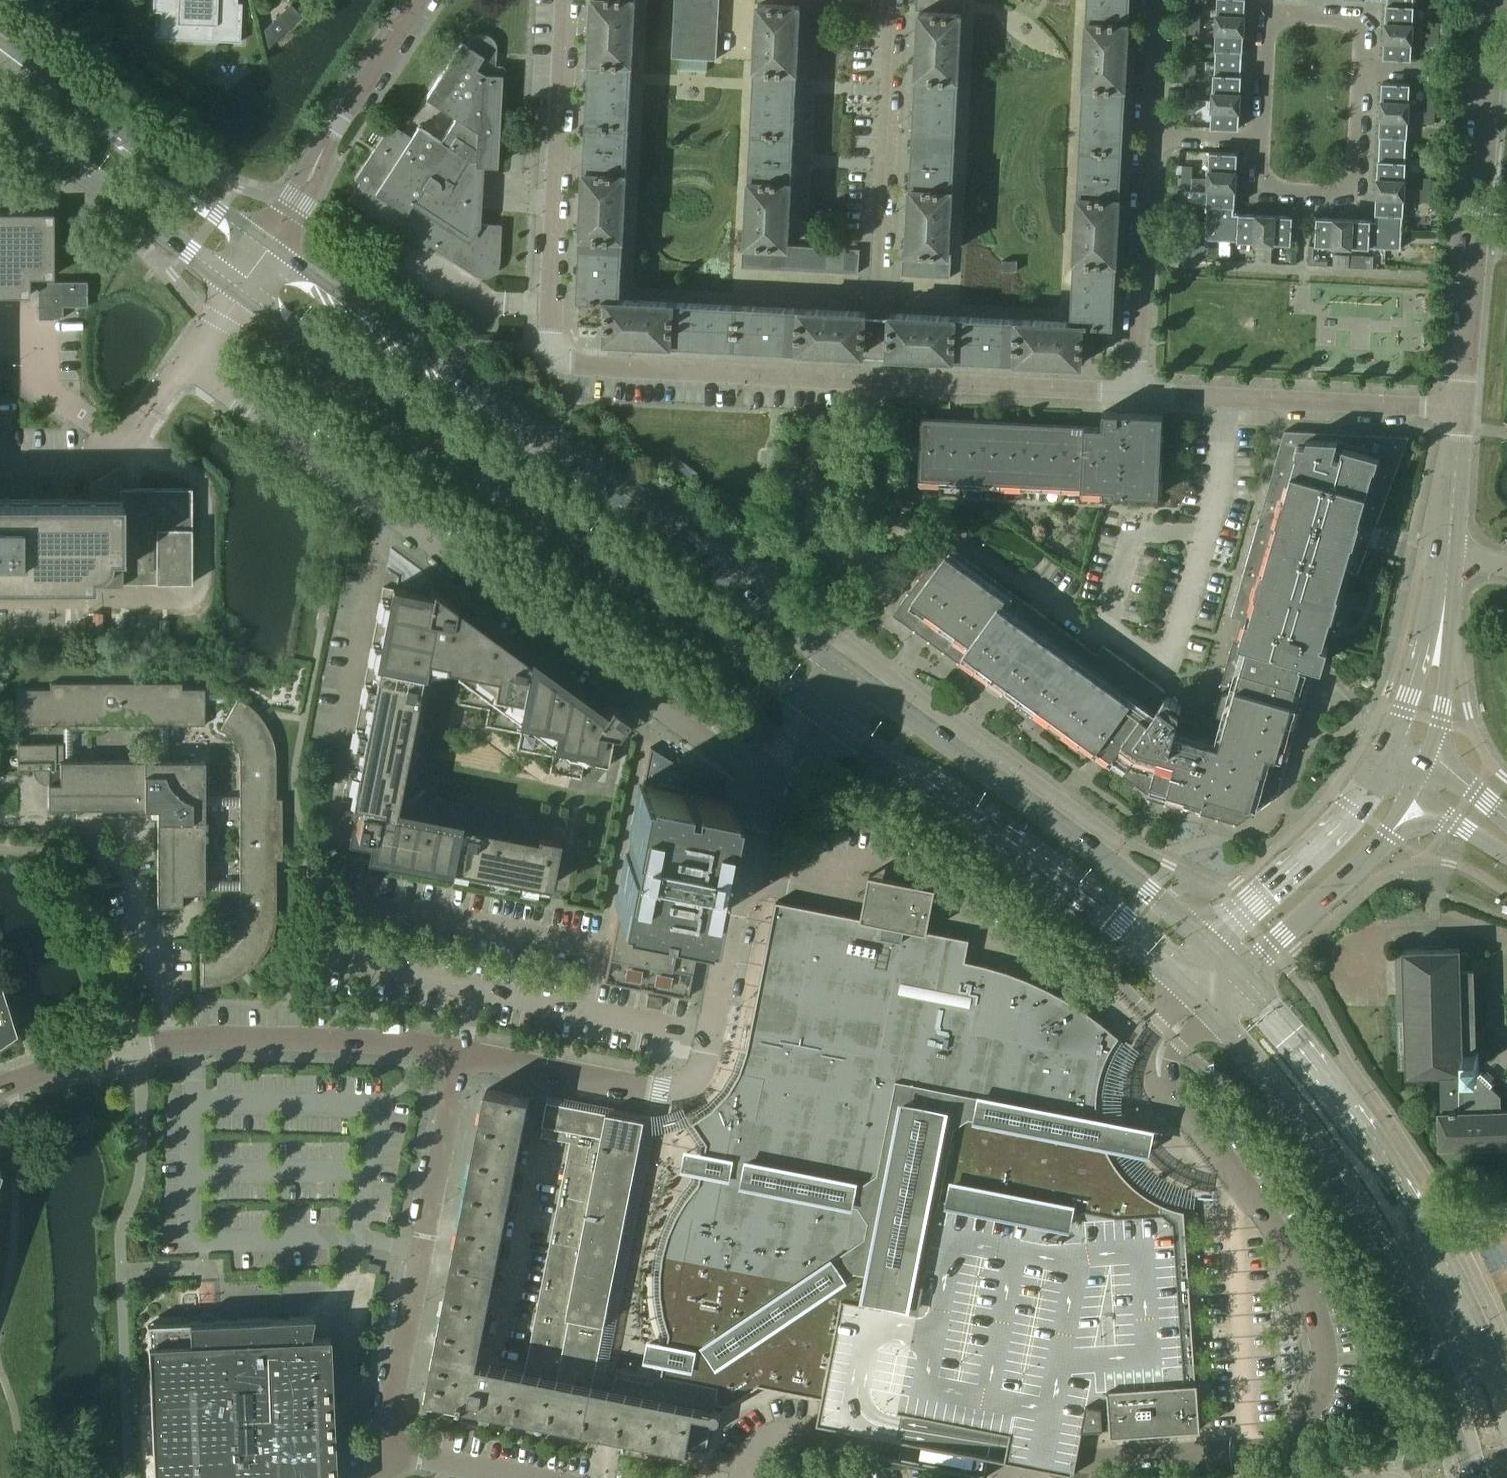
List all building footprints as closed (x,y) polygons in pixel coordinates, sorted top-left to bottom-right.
[(153,11),(177,12),(177,23),(216,25),(216,39),(232,40),(232,41),(240,42),(242,3),(238,3),(238,0),(153,0),(153,11)] [(636,0),(595,0),(593,31),(634,33),(636,0)] [(673,57),(681,57),(680,70),(706,71),(708,72),(709,63),(709,59),(717,59),(720,0),(676,0),(673,57)] [(861,0),(849,0),(849,8),(860,8),(861,0)] [(860,8),(872,9),(873,0),(861,0),(860,8)] [(927,0),(916,0),(916,11),(921,11),(927,11),(927,0)] [(941,0),(927,0),(927,11),(940,12),(941,0)] [(953,0),(941,0),(940,12),(953,12),(953,0)] [(953,12),(962,13),(964,13),(965,0),(953,0),(953,12)] [(1130,0),(1089,0),(1088,18),(1129,20),(1130,0)] [(1217,19),(1245,20),(1245,0),(1218,0),(1217,19)] [(790,5),(778,4),(766,3),(760,3),(758,36),(800,38),(800,37),(801,5),(790,5)] [(1413,32),(1414,6),(1387,4),(1387,5),(1386,30),(1413,32)] [(1191,10),(1190,32),(1200,33),(1202,11),(1198,10),(1191,10)] [(960,47),(962,13),(953,12),(940,12),(927,11),(921,11),(919,43),(919,45),(960,47)] [(1128,50),(1129,20),(1088,18),(1087,48),(1128,50)] [(1243,50),(1245,20),(1217,19),(1216,49),(1243,50)] [(1438,46),(1440,22),(1430,21),(1428,45),(1438,46)] [(1411,59),(1413,32),(1386,30),(1384,58),(1411,59)] [(632,66),(634,33),(593,31),(591,64),(632,66)] [(500,225),(474,223),(476,199),(482,199),(482,194),(482,189),(476,189),(478,164),(496,166),(501,74),(495,74),(496,49),(496,45),(495,41),(493,39),(490,36),(486,34),(481,33),(476,34),(472,37),(466,45),(462,42),(426,97),(456,117),(441,140),(419,126),(412,136),(392,123),(356,177),(362,181),(350,199),(426,248),(429,243),(477,274),(480,275),(483,276),(487,276),(490,275),(493,273),(495,271),(497,268),(499,262),(500,225)] [(798,69),(799,43),(800,38),(758,36),(757,67),(798,69)] [(959,78),(960,47),(919,45),(917,76),(959,78)] [(1126,84),(1127,60),(1128,50),(1087,48),(1085,82),(1126,84)] [(1236,50),(1243,51),(1243,50),(1216,49),(1214,74),(1235,75),(1236,50)] [(631,93),(632,66),(591,64),(590,91),(631,93)] [(796,97),(798,69),(757,67),(755,95),(796,97)] [(1235,75),(1214,74),(1213,101),(1240,102),(1242,75),(1235,75)] [(957,105),(959,78),(917,76),(916,103),(957,105)] [(1124,113),(1126,84),(1085,82),(1083,111),(1124,113)] [(1409,109),(1410,96),(1410,84),(1383,83),(1382,108),(1409,109)] [(1197,89),(1187,88),(1187,89),(1186,96),(1186,100),(1185,112),(1195,113),(1197,89)] [(630,122),(631,93),(590,91),(588,120),(630,122)] [(795,126),(796,107),(796,100),(796,97),(755,95),(754,124),(795,126)] [(1239,129),(1240,102),(1213,101),(1212,127),(1239,129)] [(956,132),(957,105),(916,103),(916,107),(915,130),(956,132)] [(416,123),(434,134),(446,115),(428,104),(416,123)] [(1422,126),(1433,127),(1436,105),(1425,104),(1422,126)] [(1408,139),(1409,109),(1382,108),(1381,136),(1380,138),(1408,139)] [(1123,141),(1124,113),(1083,111),(1082,139),(1123,141)] [(628,153),(630,122),(588,120),(587,151),(628,153)] [(794,152),(795,126),(754,124),(752,155),(793,157),(794,152)] [(954,165),(956,132),(915,130),(913,162),(954,165)] [(1407,165),(1408,139),(1380,138),(1379,160),(1379,164),(1407,165)] [(1121,175),(1123,141),(1082,139),(1080,173),(1121,175)] [(627,182),(628,153),(587,151),(585,180),(627,182)] [(1209,178),(1236,180),(1238,153),(1211,152),(1209,178)] [(792,189),(793,159),(793,157),(752,155),(750,187),(792,189)] [(953,192),(954,165),(913,162),(913,168),(912,190),(953,192)] [(1405,191),(1407,165),(1379,164),(1378,190),(1405,191)] [(1179,165),(1179,177),(1192,177),(1193,166),(1179,165)] [(1120,208),(1121,175),(1080,173),(1078,205),(1120,208)] [(1235,206),(1236,180),(1209,178),(1192,177),(1179,177),(1179,189),(1208,191),(1207,212),(1234,213),(1234,206),(1235,206)] [(625,214),(627,182),(585,180),(584,212),(625,214)] [(790,212),(792,189),(750,187),(749,215),(790,217),(790,212)] [(951,226),(953,192),(912,190),(910,218),(910,223),(951,226)] [(1404,222),(1405,191),(1378,190),(1376,213),(1383,214),(1383,221),(1404,222)] [(1118,240),(1120,208),(1078,205),(1077,238),(1118,240)] [(29,294),(29,282),(29,275),(34,275),(52,275),(52,257),(52,249),(52,212),(0,212),(0,294),(29,294)] [(623,247),(625,214),(584,212),(582,245),(623,247)] [(1233,240),(1234,214),(1234,213),(1207,212),(1206,239),(1233,240)] [(1262,242),(1263,215),(1240,214),(1234,214),(1233,240),(1262,242)] [(789,246),(790,219),(790,217),(749,215),(747,243),(753,244),(764,244),(777,245),(789,246)] [(1293,216),(1263,215),(1262,242),(1292,243),(1293,216)] [(1343,246),(1344,219),(1318,218),(1316,244),(1343,246)] [(1371,220),(1344,219),(1343,246),(1376,247),(1376,227),(1370,227),(1371,220)] [(1403,248),(1404,236),(1404,222),(1383,221),(1383,228),(1376,227),(1376,247),(1403,248)] [(950,254),(951,226),(910,223),(909,251),(914,252),(927,252),(939,253),(950,254)] [(1117,266),(1118,240),(1077,238),(1075,264),(1117,266)] [(753,244),(747,243),(743,243),(742,268),(752,268),(753,244)] [(763,269),(764,244),(753,244),(752,268),(763,269)] [(776,269),(777,245),(764,244),(763,269),(776,269)] [(622,273),(623,247),(582,245),(581,271),(622,273)] [(788,270),(789,246),(777,245),(776,269),(788,270)] [(799,270),(800,246),(789,246),(788,270),(799,270)] [(811,271),(812,246),(800,246),(799,270),(811,271)] [(822,271),(823,247),(812,246),(811,271),(822,271)] [(834,272),(835,247),(823,247),(822,271),(834,272)] [(846,273),(848,248),(835,247),(834,272),(846,273)] [(860,249),(848,248),(846,273),(859,273),(860,249)] [(913,276),(914,252),(909,251),(903,251),(902,275),(903,275),(913,276)] [(1256,251),(1255,262),(1271,263),(1272,252),(1256,251)] [(926,277),(927,252),(914,252),(913,276),(926,277)] [(937,277),(939,253),(927,252),(926,277),(937,277)] [(951,278),(952,254),(950,254),(939,253),(937,277),(951,278)] [(1334,253),(1333,266),(1349,267),(1350,254),(1334,253)] [(1003,261),(1003,271),(1018,271),(1018,261),(1003,261)] [(1115,297),(1117,266),(1075,264),(1074,294),(1115,297)] [(621,300),(622,273),(581,271),(579,299),(609,300),(621,300)] [(60,281),(38,281),(38,297),(38,318),(56,318),(63,318),(63,306),(79,306),(88,306),(88,281),(60,281)] [(1113,325),(1115,299),(1115,297),(1074,294),(1072,322),(1084,324),(1113,325)] [(641,342),(643,301),(621,300),(609,300),(607,340),(641,342)] [(673,344),(676,302),(643,301),(641,342),(673,344)] [(704,345),(706,304),(676,302),(673,344),(704,345)] [(735,347),(737,306),(706,304),(704,345),(735,347)] [(767,349),(769,307),(737,306),(735,347),(767,349)] [(799,350),(801,309),(769,307),(767,349),(799,350)] [(832,352),(835,310),(801,309),(799,350),(832,352)] [(867,312),(835,310),(832,352),(864,353),(867,312)] [(923,356),(925,315),(891,313),(889,355),(923,356)] [(955,358),(957,317),(925,315),(923,356),(955,358)] [(989,359),(991,318),(957,317),(955,358),(989,359)] [(1020,361),(1022,320),(991,318),(989,359),(1020,361)] [(1051,363),(1053,321),(1022,320),(1020,361),(1051,363)] [(1082,364),(1084,324),(1072,322),(1053,321),(1051,363),(1082,364)] [(1118,439),(1119,412),(1110,412),(1104,412),(1103,427),(922,418),(919,479),(1103,489),(1103,499),(1109,499),(1115,499),(1115,493),(1116,465),(1118,439)] [(1162,441),(1163,435),(1164,415),(1120,413),(1120,412),(1119,412),(1118,439),(1162,441)] [(1373,531),(1409,437),(1285,431),(1265,501),(1303,511),(1373,531)] [(1161,467),(1162,441),(1118,439),(1116,465),(1161,467)] [(678,458),(673,466),(692,479),(698,471),(678,458)] [(1160,495),(1161,467),(1116,465),(1115,493),(1160,495)] [(49,583),(53,584),(125,585),(129,585),(151,585),(191,586),(192,491),(142,489),(122,488),(119,488),(119,499),(89,499),(0,499),(0,583),(49,583)] [(1293,550),(1303,511),(1265,501),(1254,539),(1293,550)] [(1372,534),(1373,531),(1303,511),(1293,550),(1282,588),(1271,627),(1247,620),(1244,631),(1241,643),(1312,664),(1316,663),(1320,660),(1324,657),(1327,647),(1321,646),(1322,642),(1324,643),(1345,569),(1358,572),(1372,534)] [(1282,588),(1293,550),(1254,539),(1243,578),(1282,588)] [(1098,654),(1047,617),(945,543),(893,614),(1047,726),(1050,723),(1146,793),(1148,793),(1148,797),(1237,822),(1274,797),(1312,664),(1241,643),(1235,641),(1211,724),(1202,722),(1204,717),(1194,714),(1192,715),(1191,716),(1190,718),(1185,717),(1181,716),(1183,708),(1183,707),(1182,705),(1172,698),(1170,697),(1168,697),(1167,698),(1166,700),(1162,697),(1167,691),(1105,645),(1098,654)] [(1271,627),(1282,588),(1243,578),(1233,616),(1247,620),(1271,627)] [(602,710),(474,617),(432,586),(430,595),(393,588),(384,587),(342,800),(351,802),(351,803),(362,805),(354,842),(368,844),(372,845),(371,852),(372,852),(370,861),(548,896),(550,886),(551,886),(557,855),(561,856),(567,826),(540,820),(540,821),(416,797),(440,675),(458,678),(453,702),(489,709),(485,726),(521,732),(517,749),(553,756),(550,772),(581,778),(584,762),(608,766),(616,727),(627,712),(609,700),(602,710)] [(204,759),(168,760),(168,725),(205,725),(204,688),(182,688),(182,682),(50,683),(50,688),(17,689),(18,725),(64,725),(64,743),(18,743),(18,769),(48,769),(48,808),(151,807),(154,811),(157,814),(157,904),(182,904),(182,892),(205,892),(205,888),(239,887),(239,921),(238,925),(237,929),(235,932),(234,935),(232,937),(227,941),(221,945),(214,948),(209,949),(202,949),(203,985),(211,985),(221,983),(230,980),(237,977),(243,974),(254,965),(261,957),(266,950),(270,941),(272,936),(275,926),(276,921),(276,914),(276,859),(282,859),(282,798),(276,798),(276,760),(275,750),(274,744),(272,738),(270,733),(268,727),(265,722),(262,717),(258,712),(251,706),(248,703),(239,697),(220,729),(225,732),(227,733),(231,738),(234,742),(235,745),(237,747),(238,752),(239,754),(239,756),(239,759),(239,795),(205,796),(204,759)] [(605,982),(688,998),(703,922),(708,896),(713,896),(713,897),(720,861),(727,826),(726,826),(722,825),(727,799),(728,795),(688,770),(661,754),(654,749),(651,747),(644,783),(619,905),(610,954),(605,982)] [(727,781),(714,771),(711,776),(723,785),(727,781)] [(970,938),(928,930),(930,919),(931,912),(932,911),(932,908),(932,906),(936,891),(936,889),(936,887),(934,886),(915,883),(913,882),(894,878),(891,878),(873,874),(870,874),(870,876),(869,878),(866,893),(866,895),(865,898),(865,899),(862,915),(861,917),(777,901),(747,1050),(743,1065),(740,1072),(734,1083),(729,1092),(714,1108),(693,1121),(707,1143),(705,1154),(704,1162),(701,1175),(700,1183),(687,1198),(677,1215),(669,1233),(668,1236),(664,1253),(663,1256),(661,1273),(661,1275),(661,1293),(661,1296),(664,1313),(664,1316),(670,1334),(668,1345),(664,1366),(691,1371),(715,1366),(732,1355),(754,1388),(759,1385),(759,1384),(790,1390),(823,1397),(817,1424),(833,1427),(843,1429),(876,1436),(881,1437),(882,1437),(989,1458),(1024,1464),(1074,1474),(1075,1471),(1079,1448),(1080,1441),(1083,1428),(1111,1426),(1111,1434),(1119,1434),(1128,1433),(1134,1433),(1194,1429),(1197,1428),(1201,1428),(1201,1425),(1199,1407),(1199,1403),(1198,1385),(1198,1382),(1196,1382),(1194,1382),(1191,1382),(1188,1343),(1186,1314),(1184,1289),(1181,1245),(1181,1235),(1179,1209),(1176,1208),(1173,1207),(1170,1206),(1167,1205),(1165,1204),(1162,1203),(1159,1201),(1156,1200),(1154,1199),(1151,1197),(1149,1195),(1146,1194),(1144,1192),(1141,1190),(1139,1188),(1136,1187),(1134,1185),(1132,1183),(1130,1180),(1128,1178),(1126,1176),(1124,1174),(1122,1171),(1120,1169),(1118,1166),(1116,1163),(1114,1160),(1112,1158),(1111,1155),(1105,1144),(1106,1144),(1107,1141),(1108,1142),(1109,1142),(1110,1142),(1111,1142),(1112,1142),(1113,1142),(1114,1142),(1115,1142),(1116,1141),(1117,1141),(1118,1140),(1119,1139),(1120,1138),(1120,1137),(1121,1136),(1121,1135),(1121,1134),(1121,1133),(1121,1132),(1121,1131),(1121,1130),(1121,1129),(1120,1128),(1120,1127),(1119,1127),(1119,1126),(1118,1125),(1117,1125),(1116,1124),(1115,1124),(1114,1123),(1113,1123),(1112,1123),(1111,1123),(1111,1120),(1098,1118),(1098,1107),(1097,1104),(1097,1101),(1098,1098),(1098,1095),(1098,1092),(1098,1089),(1099,1086),(1099,1083),(1100,1080),(1100,1077),(1101,1074),(1102,1071),(1103,1069),(1104,1066),(1105,1063),(1106,1060),(1107,1057),(1108,1055),(1110,1052),(1111,1049),(1113,1047),(1114,1044),(1116,1042),(1118,1039),(1119,1037),(1102,1022),(1101,1021),(1094,1017),(1083,1009),(1065,997),(1048,988),(1046,987),(1029,979),(1027,979),(1008,972),(1003,970),(1002,970),(986,965),(966,960),(970,938)] [(1432,949),(1404,950),(1404,955),(1396,955),(1399,1069),(1407,1069),(1407,1075),(1441,1074),(1473,1073),(1473,1070),(1473,1067),(1479,1067),(1478,1050),(1474,1050),(1472,968),(1469,968),(1468,952),(1459,953),(1459,948),(1432,949)] [(1,986),(0,986),(0,1051),(10,1044),(7,1039),(15,1033),(1,986)] [(661,1008),(663,997),(648,995),(646,1005),(661,1008)] [(1493,1083),(1487,1077),(1482,1072),(1479,1075),(1473,1070),(1473,1073),(1441,1074),(1442,1113),(1438,1114),(1439,1148),(1506,1146),(1506,1111),(1502,1112),(1501,1096),(1491,1086),(1493,1083)] [(427,1397),(584,1428),(595,1430),(706,1452),(713,1417),(714,1417),(716,1418),(717,1418),(718,1418),(719,1417),(720,1416),(721,1415),(722,1414),(722,1413),(722,1412),(722,1411),(722,1409),(754,1388),(732,1355),(715,1366),(691,1371),(664,1366),(662,1374),(652,1381),(607,1372),(596,1370),(645,1119),(547,1101),(543,1125),(544,1125),(542,1136),(571,1142),(524,1378),(472,1367),(522,1110),(528,1111),(530,1098),(487,1089),(427,1397)] [(310,1336),(314,1315),(190,1321),(147,1322),(154,1477),(336,1477),(330,1335),(310,1336)]
